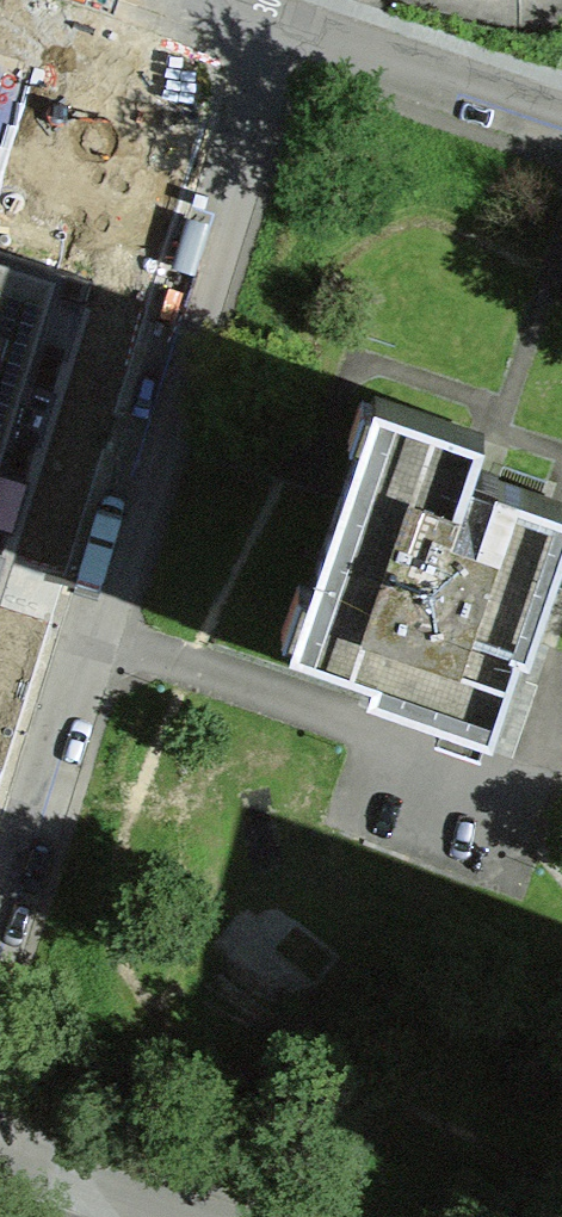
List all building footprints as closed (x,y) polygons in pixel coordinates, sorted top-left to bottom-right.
[(0,241),(0,516),(77,264),(0,241)] [(370,381),(285,637),(368,663),(359,680),(492,724),(519,638),(528,641),(561,542),(561,489),(472,459),(485,421),(370,381)]
